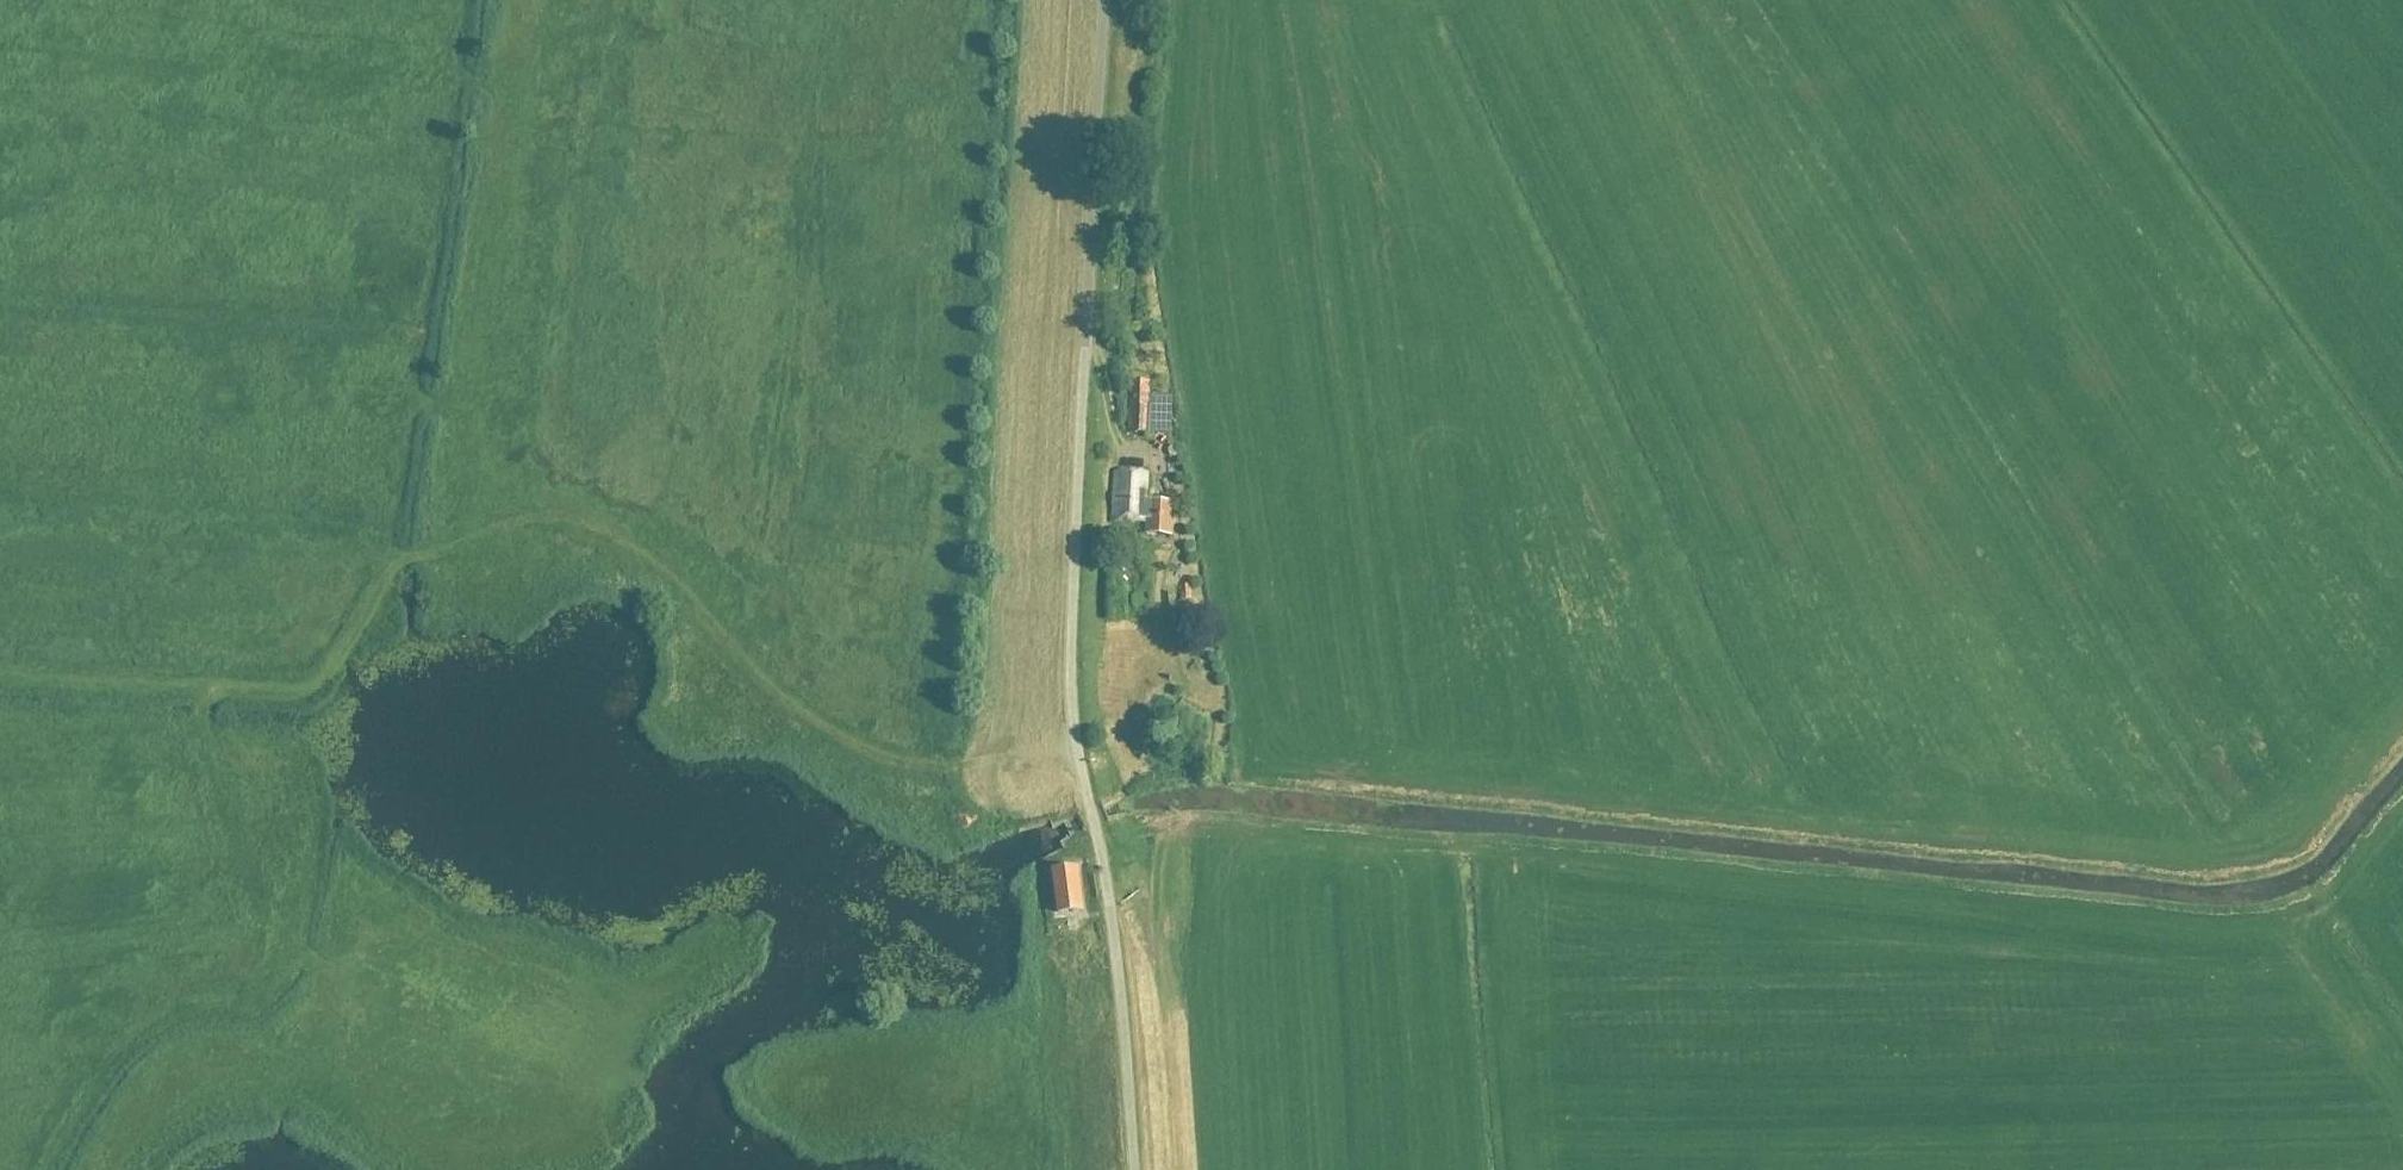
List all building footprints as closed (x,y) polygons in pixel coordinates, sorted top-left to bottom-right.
[(1129,381),(1128,406),(1127,435),(1148,436),(1149,407),(1150,407),(1151,382),(1129,381)] [(1146,475),(1116,473),(1113,521),(1146,523),(1145,535),(1171,536),(1172,505),(1144,503),(1146,475)] [(1191,585),(1180,586),(1181,601),(1191,600),(1191,585)] [(1081,911),(1076,869),(1052,872),(1058,914),(1081,911)]
